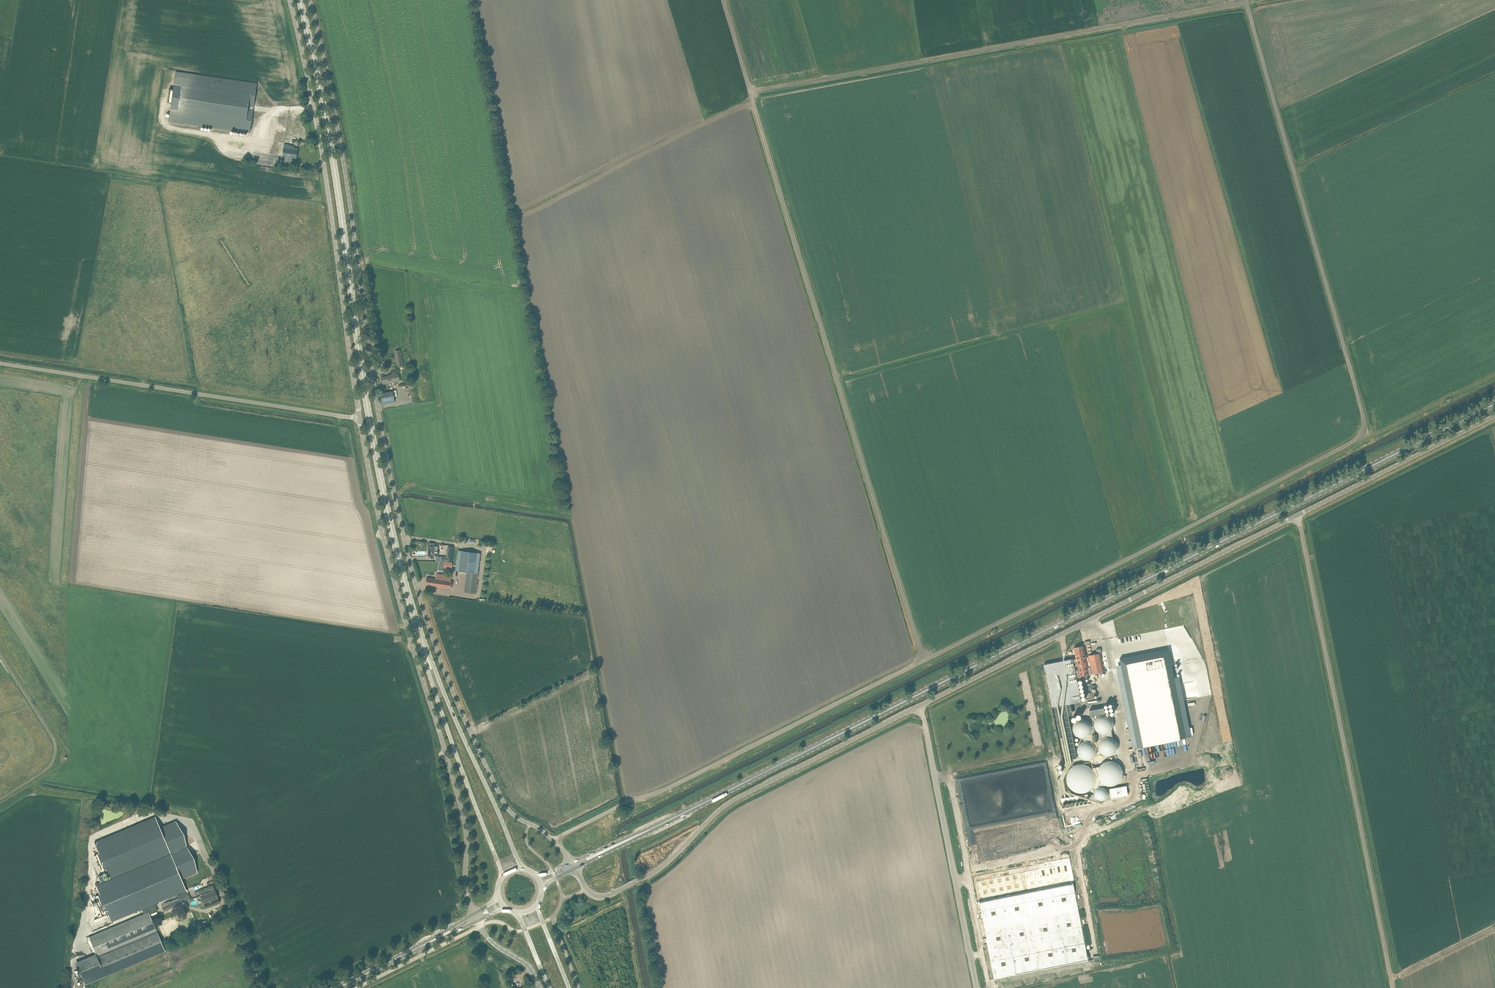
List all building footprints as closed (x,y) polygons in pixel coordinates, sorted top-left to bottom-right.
[(257,83),(175,72),(172,89),(169,89),(167,104),(170,104),(168,121),(250,133),(257,83)] [(284,144),(282,156),(296,158),(297,148),(289,147),(289,145),(284,144)] [(396,364),(403,363),(400,350),(394,352),(396,364)] [(398,373),(395,373),(390,374),(391,376),(381,377),(383,384),(400,381),(398,373)] [(382,404),(395,402),(393,391),(380,393),(382,404)] [(428,547),(429,556),(438,556),(438,550),(435,550),(434,546),(433,546),(428,547)] [(453,547),(448,546),(446,556),(442,556),(441,561),(446,561),(452,562),(454,548),(453,548),(453,547)] [(464,592),(475,594),(480,553),(458,550),(456,571),(466,572),(464,592)] [(451,589),(452,581),(451,581),(452,576),(441,574),(441,576),(436,575),(435,579),(427,577),(425,585),(451,589)] [(1080,676),(1090,674),(1084,645),(1074,647),(1080,676)] [(1169,649),(1168,649),(1121,659),(1138,746),(1186,736),(1174,677),(1169,649)] [(1089,655),(1092,673),(1104,671),(1101,653),(1089,655)] [(1073,658),(1044,664),(1052,707),(1082,702),(1073,658)] [(1092,678),(1084,679),(1087,699),(1093,698),(1092,692),(1096,691),(1095,688),(1093,688),(1092,678)] [(1106,714),(1103,714),(1101,715),(1099,716),(1097,717),(1096,720),(1095,722),(1095,724),(1096,726),(1096,727),(1097,729),(1098,730),(1099,731),(1101,732),(1102,732),(1104,732),(1106,732),(1107,732),(1109,732),(1110,731),(1111,730),(1112,729),(1113,727),(1114,725),(1114,723),(1114,721),(1113,720),(1113,719),(1112,718),(1111,716),(1109,715),(1108,714),(1106,714)] [(1084,718),(1081,718),(1079,719),(1078,719),(1078,720),(1076,721),(1075,722),(1075,723),(1074,724),(1074,726),(1074,728),(1074,730),(1075,732),(1076,734),(1077,735),(1078,735),(1080,736),(1082,737),(1084,737),(1085,736),(1088,736),(1089,735),(1091,733),(1091,731),(1092,729),(1092,726),(1091,723),(1090,721),(1088,720),(1086,719),(1084,718)] [(1110,736),(1108,736),(1106,736),(1105,736),(1103,737),(1101,738),(1101,739),(1100,741),(1099,742),(1099,744),(1099,746),(1099,747),(1100,749),(1100,750),(1101,751),(1102,752),(1103,753),(1104,753),(1106,754),(1107,754),(1109,754),(1110,754),(1111,754),(1112,753),(1113,752),(1115,751),(1116,750),(1117,748),(1117,747),(1117,746),(1117,744),(1117,742),(1117,741),(1116,740),(1115,739),(1114,738),(1113,737),(1112,736),(1110,736)] [(1088,739),(1086,740),(1083,740),(1082,741),(1080,743),(1079,744),(1078,746),(1078,748),(1078,750),(1078,752),(1079,753),(1080,755),(1081,756),(1082,756),(1084,757),(1086,758),(1088,758),(1089,758),(1090,758),(1092,756),(1094,755),(1095,755),(1095,753),(1096,751),(1097,748),(1096,746),(1095,744),(1094,743),(1092,741),(1090,740),(1088,739)] [(1112,760),(1110,760),(1108,760),(1106,761),(1105,761),(1104,762),(1102,764),(1101,765),(1100,767),(1100,768),(1099,770),(1099,772),(1099,773),(1099,775),(1100,777),(1100,778),(1101,779),(1102,780),(1103,781),(1104,782),(1105,783),(1107,784),(1108,784),(1110,784),(1112,784),(1114,784),(1115,784),(1117,783),(1118,782),(1119,782),(1120,781),(1121,780),(1121,779),(1122,778),(1123,776),(1123,775),(1123,773),(1123,772),(1123,770),(1123,768),(1122,767),(1121,765),(1120,764),(1119,763),(1117,761),(1116,761),(1114,760),(1112,760)] [(1067,775),(1067,778),(1067,780),(1068,783),(1069,785),(1071,788),(1072,789),(1074,790),(1076,791),(1079,792),(1081,792),(1083,792),(1085,792),(1087,791),(1088,790),(1091,789),(1092,787),(1094,785),(1095,783),(1095,781),(1096,778),(1096,776),(1095,774),(1094,772),(1093,770),(1092,768),(1090,766),(1087,764),(1084,764),(1083,764),(1080,764),(1077,764),(1075,765),(1072,767),(1070,769),(1068,772),(1067,775)] [(1126,785),(1110,788),(1112,798),(1128,795),(1126,785)] [(1104,786),(1102,786),(1099,786),(1098,787),(1097,788),(1096,789),(1095,790),(1095,792),(1095,793),(1095,795),(1096,796),(1097,797),(1097,798),(1098,798),(1100,799),(1101,799),(1102,799),(1103,799),(1104,799),(1105,799),(1106,798),(1107,797),(1108,796),(1108,795),(1109,793),(1109,791),(1108,790),(1108,789),(1107,788),(1106,787),(1105,787),(1104,786)] [(1067,818),(1077,816),(1076,808),(1066,810),(1067,818)] [(142,908),(144,914),(149,912),(147,906),(186,890),(181,879),(196,873),(174,821),(160,828),(155,816),(94,842),(99,853),(94,855),(101,872),(106,870),(109,878),(101,881),(95,884),(100,894),(95,896),(103,914),(107,913),(111,921),(142,908)] [(1089,960),(1074,884),(979,902),(994,979),(1089,960)] [(208,887),(198,890),(199,893),(200,895),(205,909),(215,905),(220,903),(217,897),(216,897),(215,894),(216,894),(213,885),(208,887)] [(178,898),(161,905),(162,907),(163,910),(164,911),(182,904),(181,902),(190,899),(187,893),(188,892),(188,891),(177,895),(178,898)] [(96,953),(75,962),(84,985),(93,981),(165,951),(149,912),(144,914),(89,937),(96,953)] [(524,983),(521,977),(513,980),(516,986),(524,983)]
